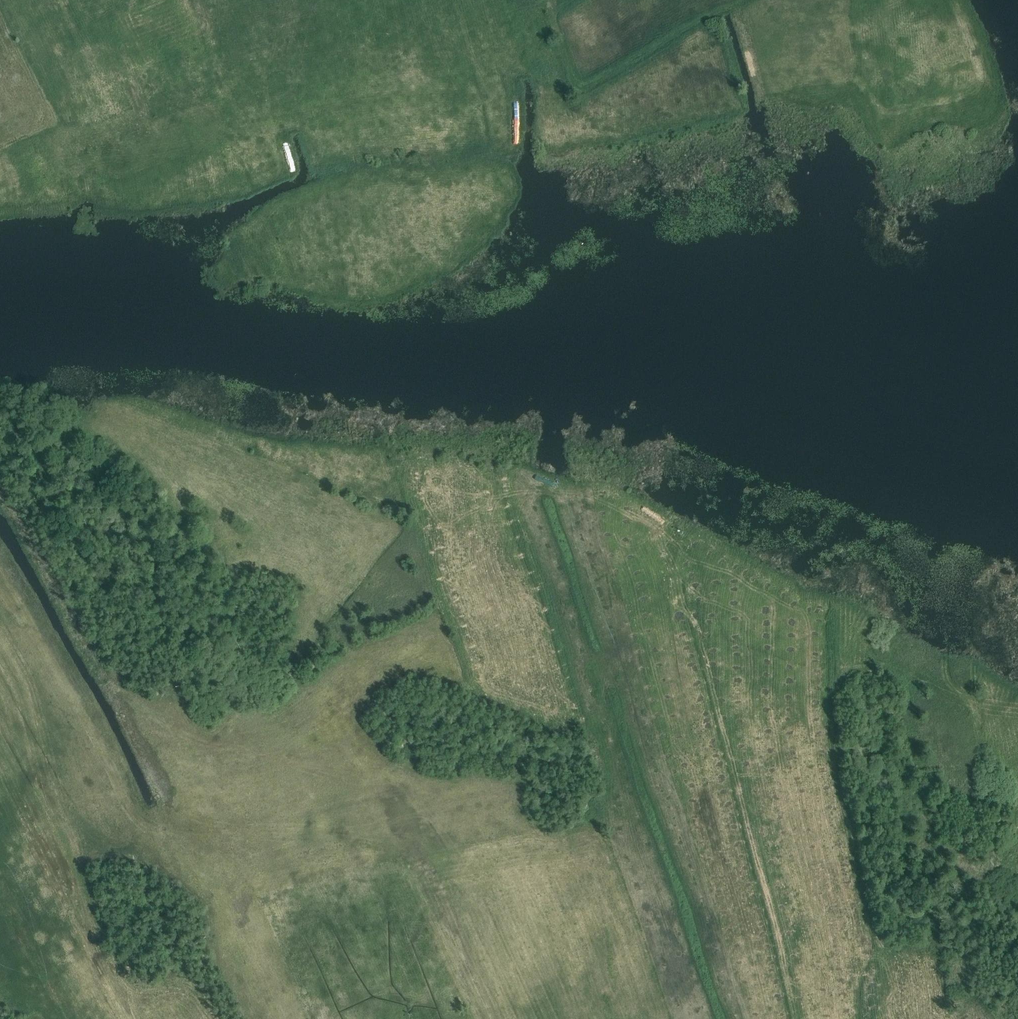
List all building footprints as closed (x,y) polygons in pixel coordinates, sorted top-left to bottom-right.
[(283,126),(276,127),(282,173),(289,172),(283,126)]
